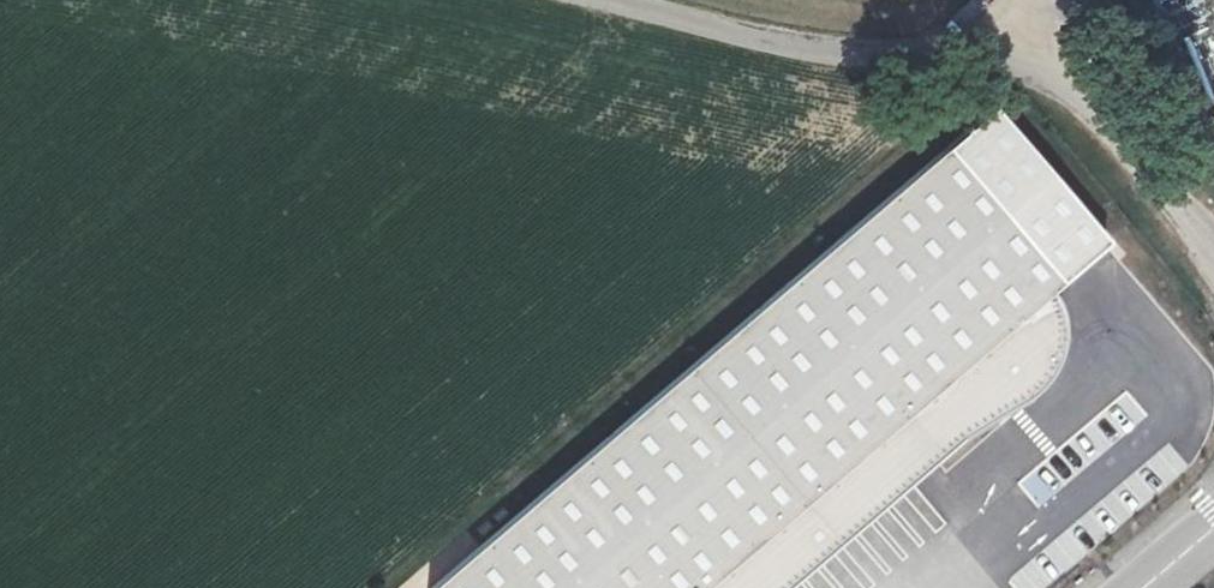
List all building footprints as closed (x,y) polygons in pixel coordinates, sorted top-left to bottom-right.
[(1031,390),(1042,381),(1053,360),(1057,349),(1058,340),(1058,329),(1057,318),(1055,311),(1052,304),(1048,298),(1045,294),(1056,285),(941,152),(434,587),(760,587),(900,468),(925,446),(933,455),(991,415),(987,398),(986,397),(1004,381),(1009,385),(1014,387),(1020,386),(1025,382),(1031,390)] [(987,398),(991,415),(1031,390),(1025,382),(1020,386),(1014,387),(1009,385),(1004,381),(986,397),(987,398)] [(925,446),(900,468),(904,473),(933,455),(925,446)]
